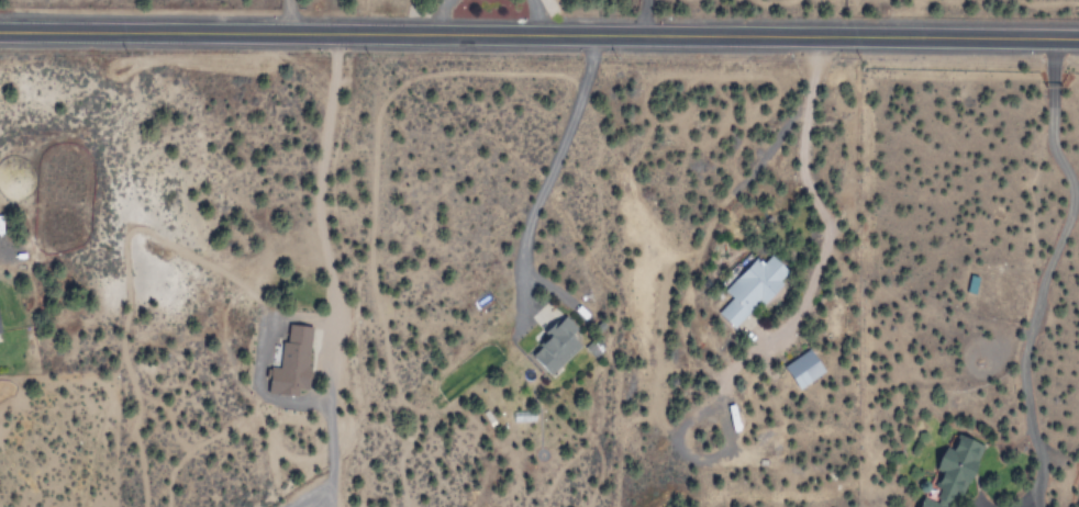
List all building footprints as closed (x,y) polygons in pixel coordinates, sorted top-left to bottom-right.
[(723,292),(731,300),(716,313),(734,330),(789,274),(765,250),(723,292)] [(267,396),(308,397),(310,317),(285,316),(283,369),(267,369),(267,396)] [(580,347),(569,335),(575,329),(564,317),(526,350),(548,376),(580,347)] [(799,390),(824,372),(808,349),(783,367),(799,390)] [(950,483),(965,487),(980,443),(949,432),(923,506),(942,506),(950,483)]
